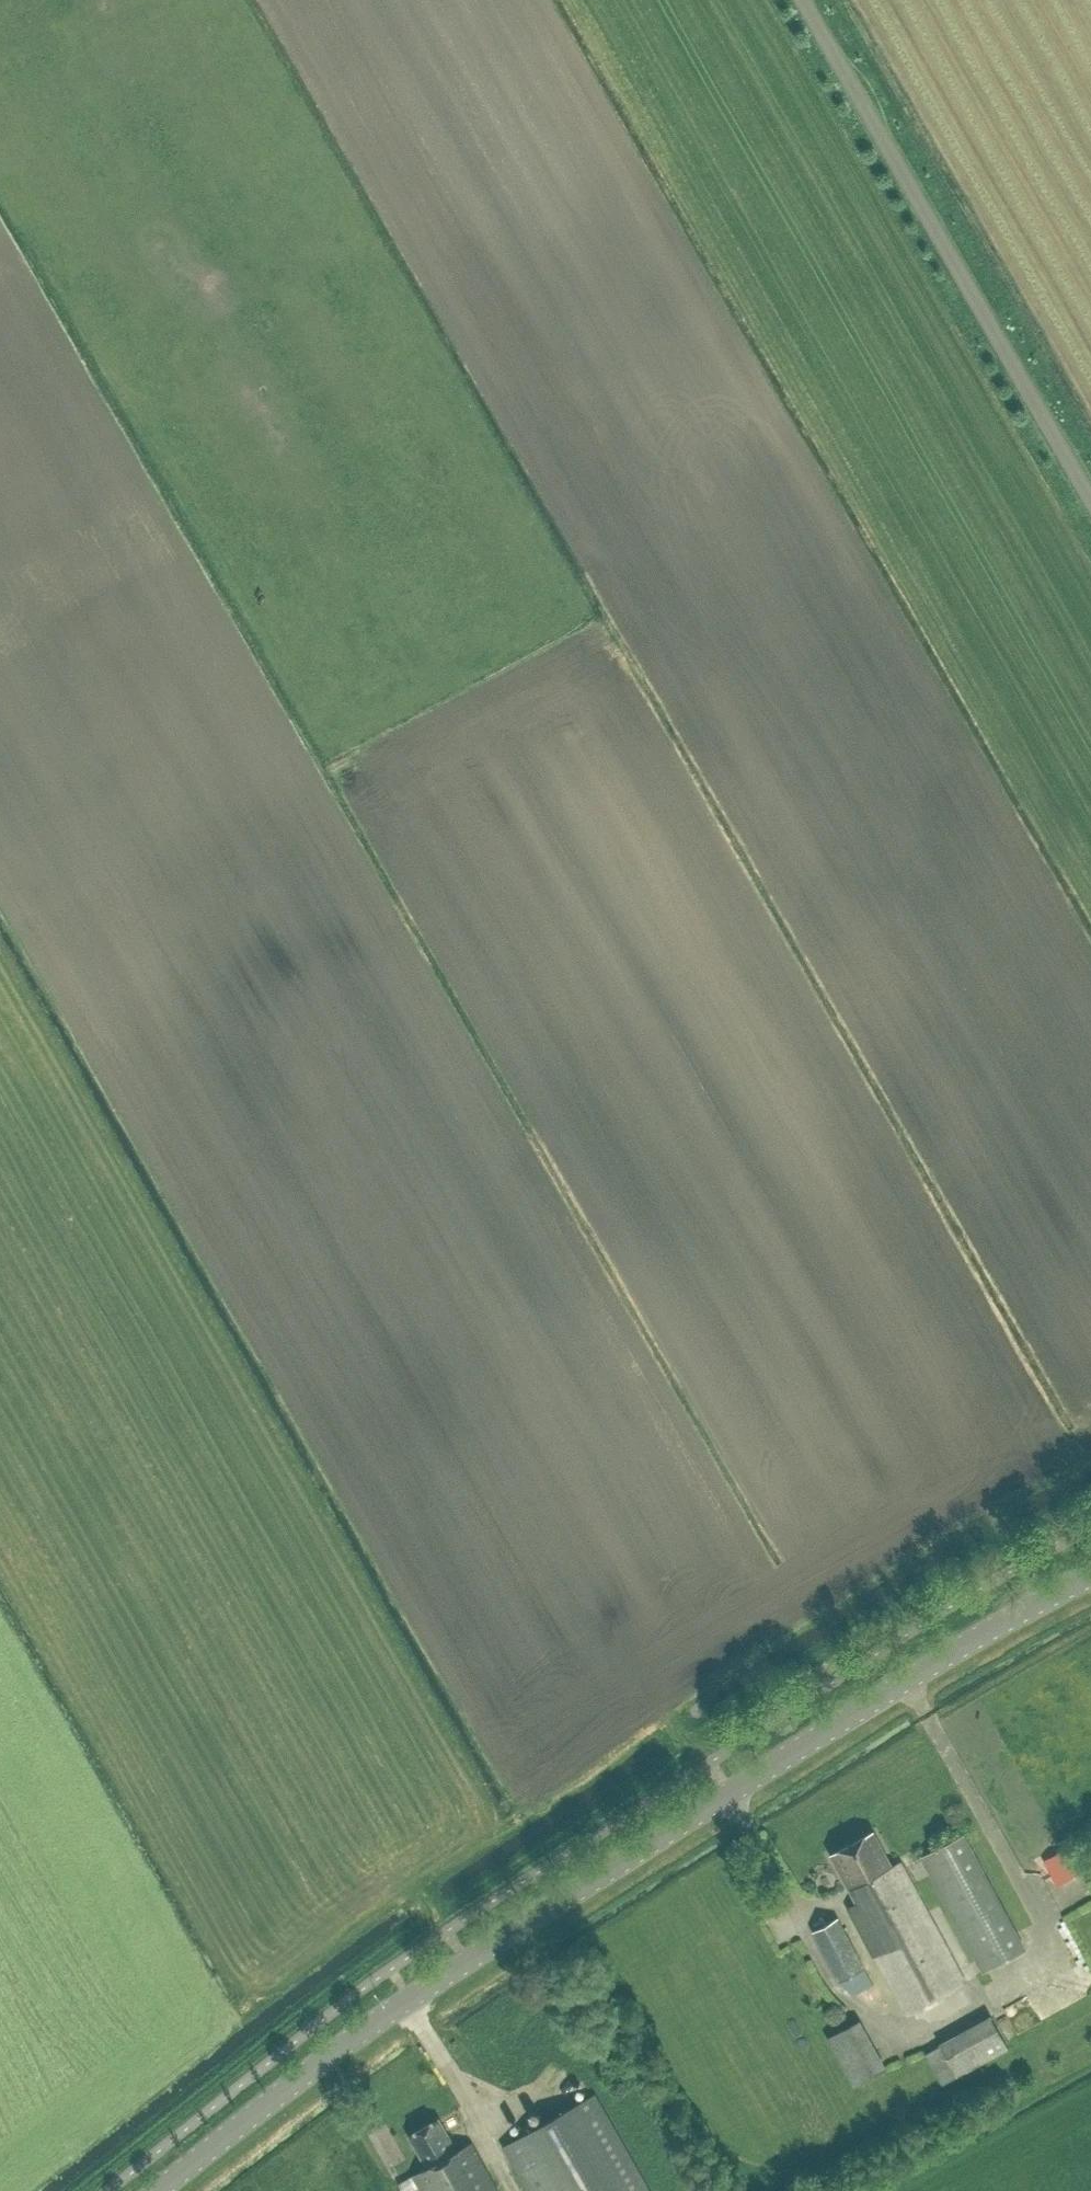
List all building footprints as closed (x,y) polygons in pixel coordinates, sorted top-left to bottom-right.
[(907,2014),(965,1982),(900,1861),(892,1865),(873,1831),(831,1854),(857,1902),(849,1907),(907,2014)] [(983,1972),(1026,1949),(964,1833),(921,1855),(983,1972)] [(1067,1841),(1040,1856),(1056,1885),(1083,1871),(1067,1841)] [(854,1994),(873,1983),(838,1917),(813,1931),(839,1981),(854,1994)] [(854,2084),(885,2066),(860,2019),(828,2037),(854,2084)] [(942,2083),(955,2076),(939,2046),(925,2053),(942,2083)] [(595,2094),(504,2145),(530,2190),(650,2190),(595,2094)] [(471,2142),(456,2150),(438,2119),(425,2127),(422,2125),(415,2129),(415,2132),(411,2135),(428,2166),(414,2174),(424,2190),(498,2190),(471,2142)]
